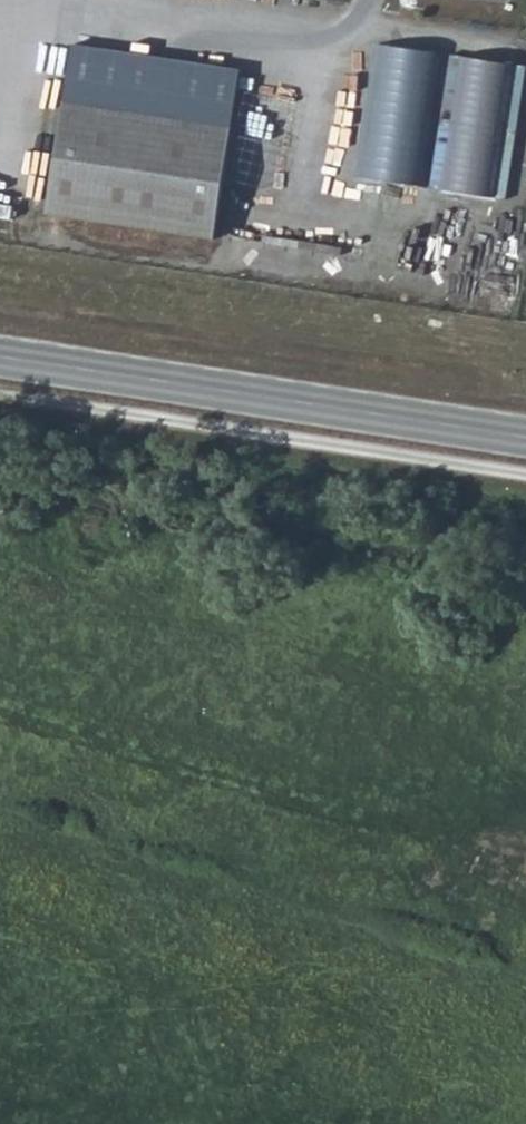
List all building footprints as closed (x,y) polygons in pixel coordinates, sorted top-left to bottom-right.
[(67,102),(49,214),(214,240),(232,129),(67,102)]
